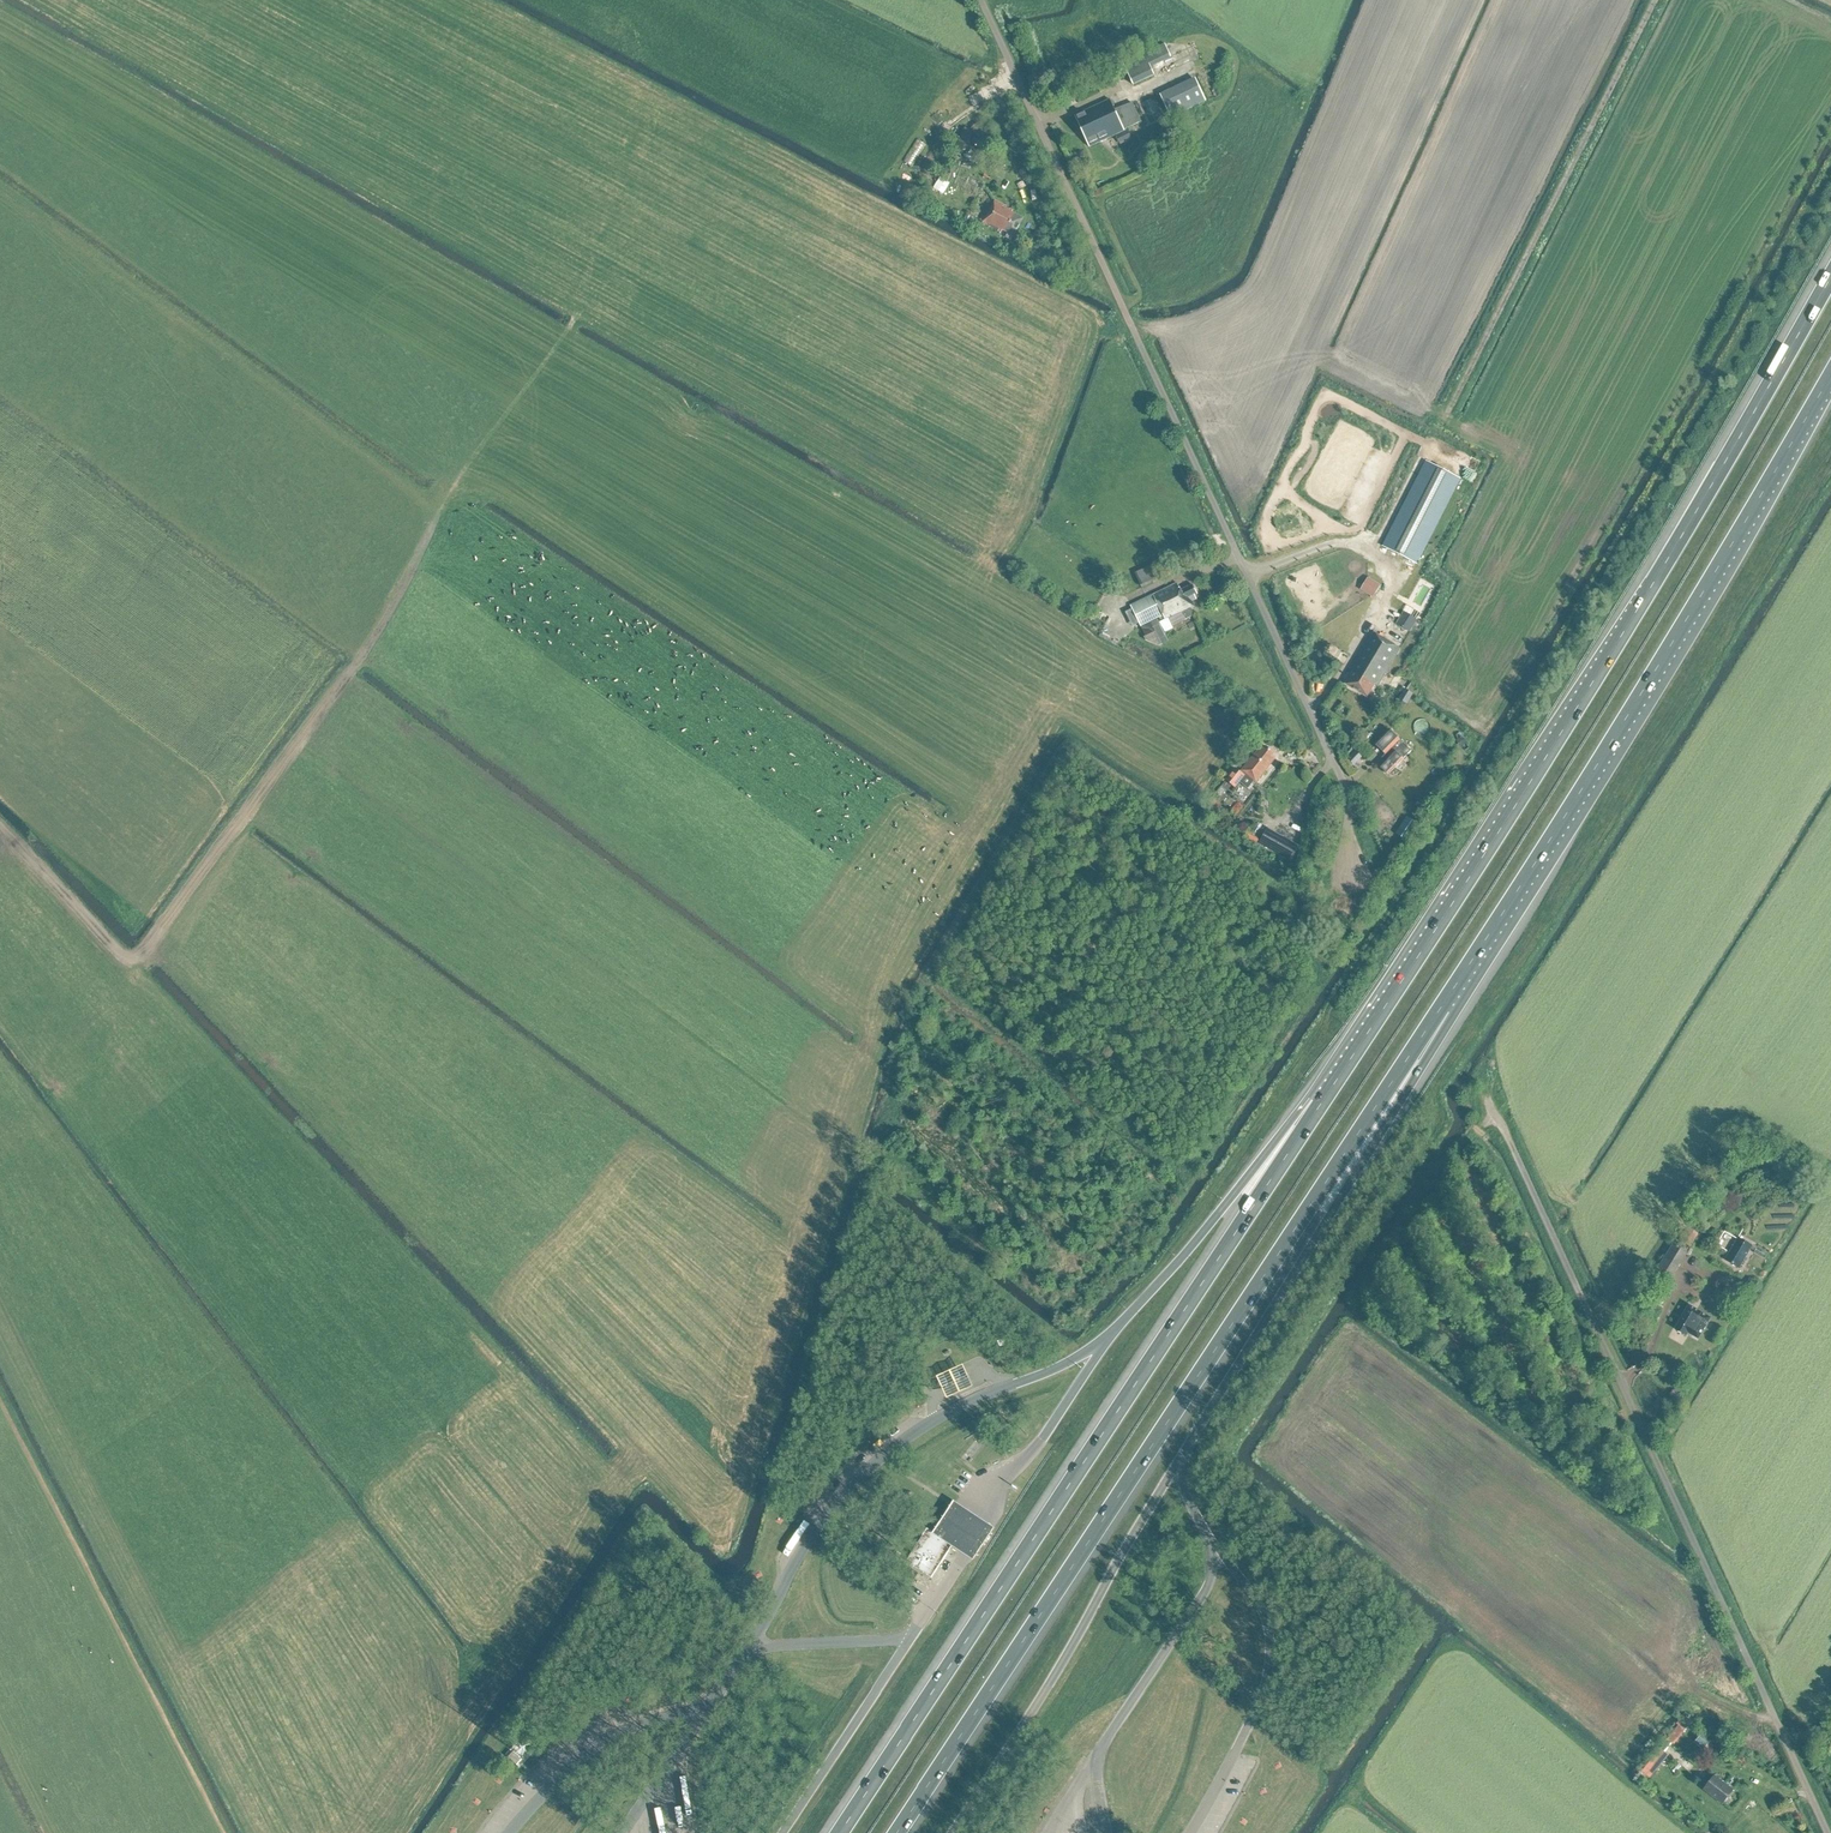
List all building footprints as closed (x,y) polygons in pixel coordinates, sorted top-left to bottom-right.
[(1145,53),(1151,68),(1172,59),(1166,44),(1145,53)] [(1155,75),(1151,68),(1145,53),(1123,63),(1133,85),(1155,75)] [(1170,118),(1206,102),(1195,78),(1160,95),(1170,118)] [(1115,110),(1110,100),(1075,116),(1089,147),(1142,122),(1132,102),(1115,110)] [(1120,145),(1132,139),(1128,130),(1116,135),(1120,145)] [(985,184),(978,180),(973,192),(980,195),(985,184)] [(1014,236),(1023,218),(1012,212),(1013,210),(995,200),(983,222),(1001,232),(1003,230),(1014,236)] [(1417,563),(1460,478),(1426,461),(1383,546),(1417,563)] [(1141,588),(1152,584),(1153,581),(1162,577),(1157,564),(1135,574),(1141,588)] [(1345,605),(1362,615),(1383,581),(1367,570),(1345,605)] [(1181,590),(1177,583),(1131,606),(1141,626),(1158,617),(1161,622),(1159,623),(1165,634),(1174,629),(1168,619),(1182,612),(1185,619),(1193,614),(1190,608),(1194,606),(1191,601),(1196,598),(1194,595),(1197,594),(1193,584),(1193,585),(1181,590)] [(1410,632),(1417,620),(1403,612),(1396,624),(1410,632)] [(1150,622),(1141,627),(1145,636),(1155,631),(1150,622)] [(1378,686),(1399,650),(1391,645),(1392,643),(1372,631),(1365,643),(1366,643),(1350,670),(1353,672),(1346,684),(1367,696),(1374,684),(1378,686)] [(1406,704),(1413,694),(1405,689),(1399,699),(1406,704)] [(1388,774),(1406,755),(1411,750),(1389,729),(1375,744),(1385,754),(1382,758),(1385,761),(1380,766),(1388,774)] [(1463,736),(1457,740),(1460,747),(1467,743),(1463,736)] [(1274,753),(1266,747),(1263,750),(1260,747),(1254,755),(1255,755),(1242,771),(1241,772),(1235,768),(1226,780),(1235,787),(1239,782),(1248,789),(1255,781),(1256,781),(1274,758),(1272,756),(1274,753)] [(1354,765),(1363,756),(1356,750),(1348,759),(1354,765)] [(1207,804),(1217,812),(1222,805),(1212,797),(1207,804)] [(1408,818),(1398,834),(1408,840),(1418,824),(1408,818)] [(1291,861),(1298,848),(1267,830),(1260,844),(1291,861)] [(1691,1248),(1699,1234),(1687,1227),(1679,1240),(1691,1248)] [(1739,1268),(1752,1246),(1737,1238),(1725,1259),(1739,1268)] [(1671,1278),(1679,1265),(1665,1257),(1657,1269),(1671,1278)] [(1698,1340),(1711,1318),(1689,1305),(1675,1329),(1686,1335),(1687,1333),(1698,1340)] [(964,1367),(939,1379),(940,1382),(946,1395),(948,1399),(973,1388),(971,1383),(966,1371),(964,1367)] [(955,1503),(934,1536),(974,1562),(996,1529),(955,1503)] [(931,1577),(952,1545),(927,1529),(906,1561),(916,1567),(931,1577)] [(1685,1730),(1692,1722),(1683,1715),(1676,1724),(1685,1730)] [(1704,1749),(1711,1742),(1703,1733),(1695,1740),(1704,1749)] [(1648,1777),(1660,1764),(1668,1754),(1664,1751),(1671,1742),(1667,1739),(1660,1748),(1641,1771),(1648,1777)] [(510,1755),(519,1763),(524,1758),(515,1750),(510,1755)] [(1722,1803),(1733,1789),(1714,1775),(1704,1789),(1722,1803)]
